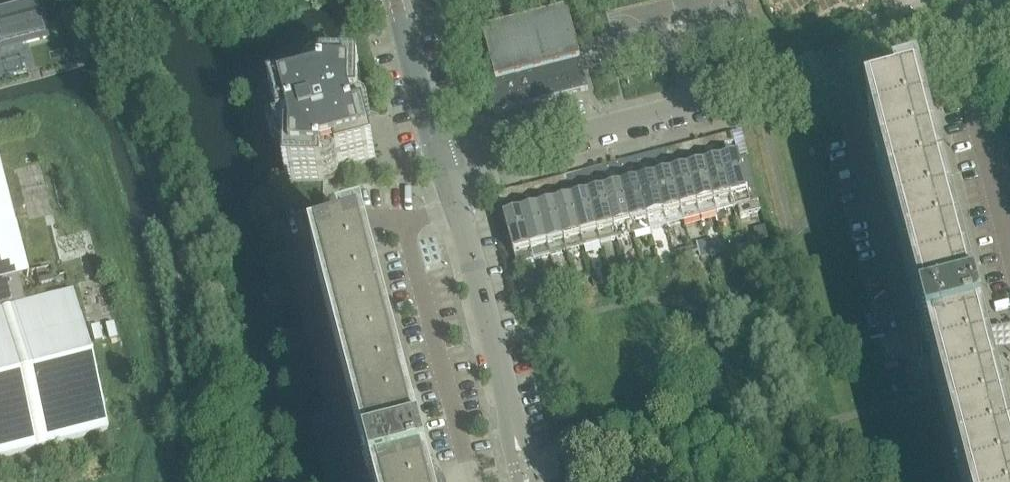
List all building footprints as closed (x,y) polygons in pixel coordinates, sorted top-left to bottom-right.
[(49,39),(40,5),(0,15),(0,47),(1,51),(49,39)] [(483,34),(496,82),(486,85),(494,115),(517,109),(589,91),(581,60),(568,12),(483,34)] [(277,88),(259,92),(264,110),(274,108),(281,137),(291,135),(294,146),(287,146),(287,147),(287,148),(287,184),(324,184),(325,184),(325,168),(338,164),(340,171),(377,162),(367,124),(357,127),(354,116),(361,116),(361,115),(361,114),(362,78),(325,77),(324,77),(323,77),(323,94),(310,97),(308,90),(280,98),(277,88)] [(981,334),(926,121),(924,113),(900,120),(902,127),(871,135),(962,481),(1009,481),(1009,443),(988,358),(987,358),(986,354),(993,354),(992,336),(982,337),(981,334)] [(732,134),(720,137),(722,147),(734,143),(732,134)] [(715,138),(703,142),(706,151),(718,148),(715,138)] [(699,143),(687,146),(689,155),(701,152),(699,143)] [(682,147),(670,150),(672,160),(684,156),(682,147)] [(665,151),(654,155),(656,164),(668,161),(665,151)] [(649,156),(637,159),(639,168),(651,165),(649,156)] [(632,160),(620,163),(623,172),(635,169),(632,160)] [(761,212),(756,191),(748,193),(739,160),(722,164),(734,210),(738,209),(741,218),(761,212)] [(616,164),(604,168),(606,177),(618,174),(616,164)] [(722,164),(705,168),(717,214),(734,210),(722,164)] [(705,168),(689,173),(701,218),(717,214),(705,168)] [(599,169),(587,172),(589,181),(601,178),(599,169)] [(582,173),(570,176),(573,186),(585,182),(582,173)] [(689,173),(672,177),(684,223),(701,218),(689,173)] [(568,187),(566,177),(554,181),(556,190),(568,187)] [(672,177),(655,181),(667,227),(684,223),(672,177)] [(655,181),(639,186),(651,231),(667,227),(655,181)] [(549,182),(537,185),(539,194),(551,191),(549,182)] [(532,186),(520,189),(523,199),(535,195),(532,186)] [(639,186),(622,190),(634,236),(651,231),(639,186)] [(107,433),(72,291),(24,303),(23,303),(19,285),(17,277),(22,276),(0,188),(0,460),(107,433)] [(516,190),(504,194),(506,203),(518,200),(516,190)] [(622,190),(605,194),(617,240),(634,236),(622,190)] [(605,194),(589,199),(601,244),(617,240),(605,194)] [(589,199),(572,203),(584,249),(601,244),(589,199)] [(572,203),(555,207),(567,253),(584,249),(572,203)] [(555,207),(539,212),(551,257),(567,253),(555,207)] [(539,212),(522,216),(534,262),(551,257),(539,212)] [(522,216),(505,221),(517,266),(515,266),(518,276),(536,271),(534,262),(522,216)] [(691,251),(675,255),(677,264),(693,260),(691,251)] [(318,279),(371,481),(441,481),(440,481),(437,477),(434,474),(431,472),(426,470),(373,265),(371,257),(347,264),(348,271),(318,279)]
